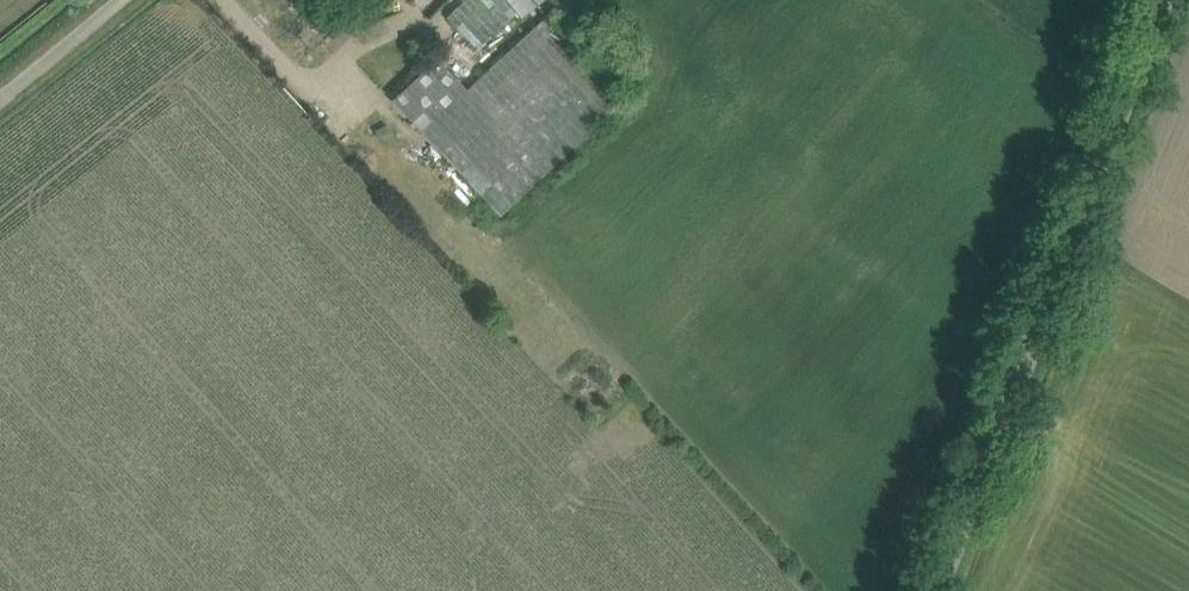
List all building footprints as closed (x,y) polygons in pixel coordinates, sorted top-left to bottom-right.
[(498,4),(495,0),(465,0),(446,17),(477,49),(511,18),(498,4)] [(543,0),(508,0),(522,17),(543,0)] [(455,74),(441,60),(393,101),(501,216),(624,101),(547,18),(468,90),(455,74)]
